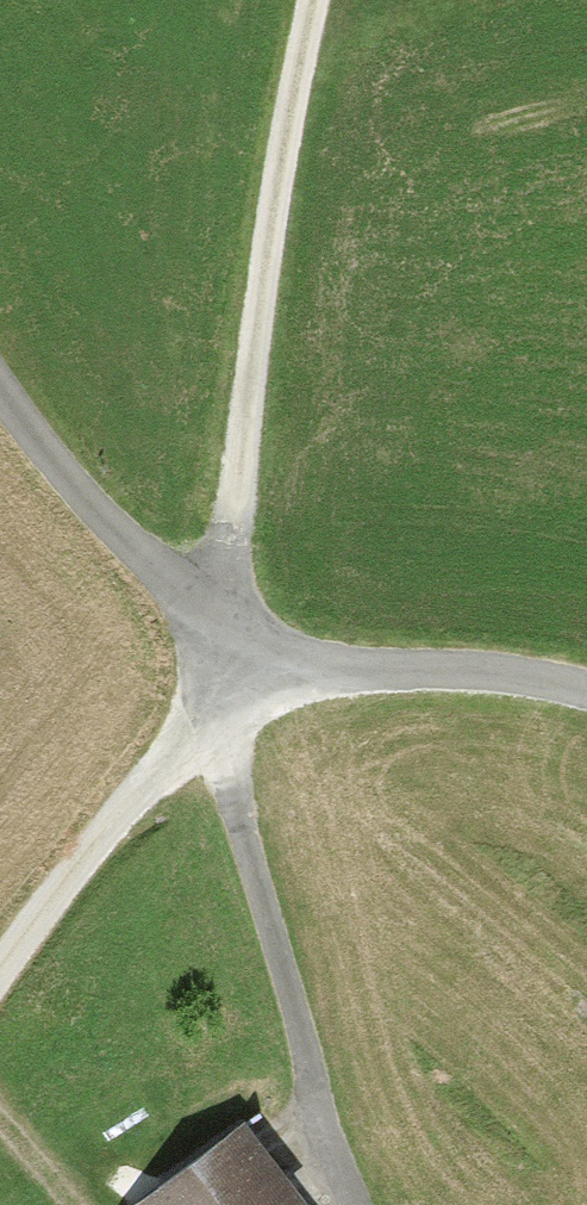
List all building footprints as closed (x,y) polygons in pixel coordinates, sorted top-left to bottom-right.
[(147,1204),(304,1204),(246,1129),(147,1204)]
